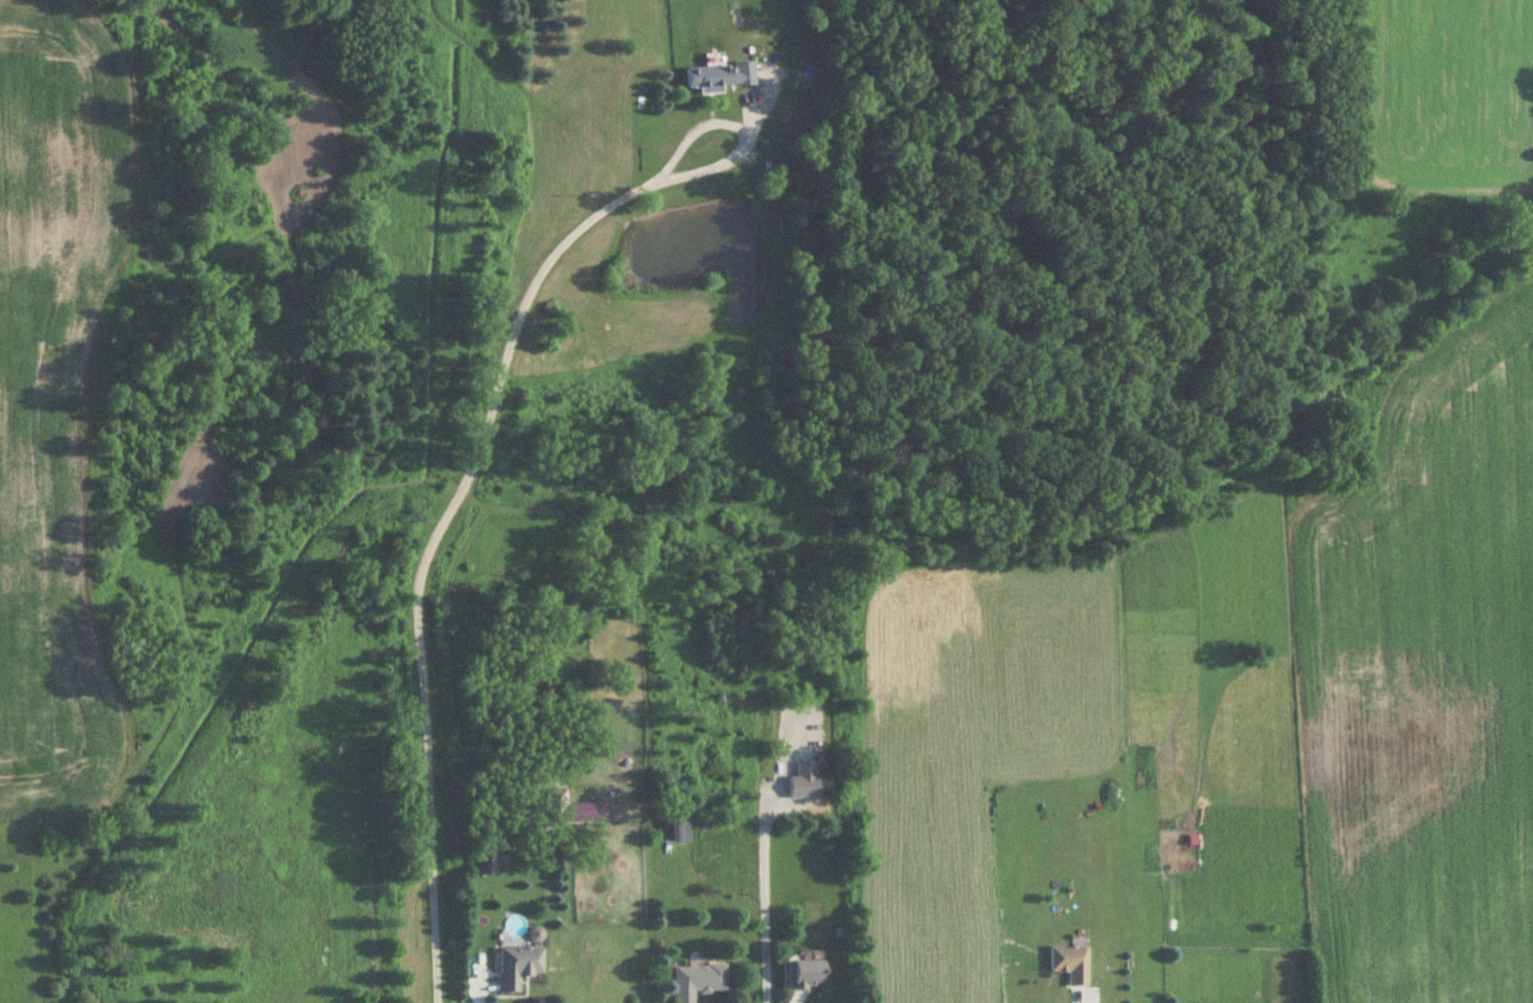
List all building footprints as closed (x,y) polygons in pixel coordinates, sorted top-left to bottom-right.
[(685,67),(686,89),(755,87),(755,65),(685,67)] [(618,715),(619,701),(608,700),(606,714),(618,715)] [(820,789),(831,789),(831,777),(816,777),(816,763),(797,764),(797,777),(787,778),(787,799),(820,798),(820,789)] [(689,818),(664,818),(664,842),(689,842),(689,818)] [(1050,947),(1050,974),(1068,974),(1068,988),(1087,988),(1087,932),(1073,932),(1073,947),(1050,947)] [(501,995),(520,995),(520,977),(543,977),(543,949),(501,949),(501,995)] [(787,963),(787,993),(809,993),(809,987),(828,987),(828,975),(845,975),(845,963),(787,963)] [(675,967),(675,1002),(694,1002),(694,994),(726,994),(726,967),(675,967)]
